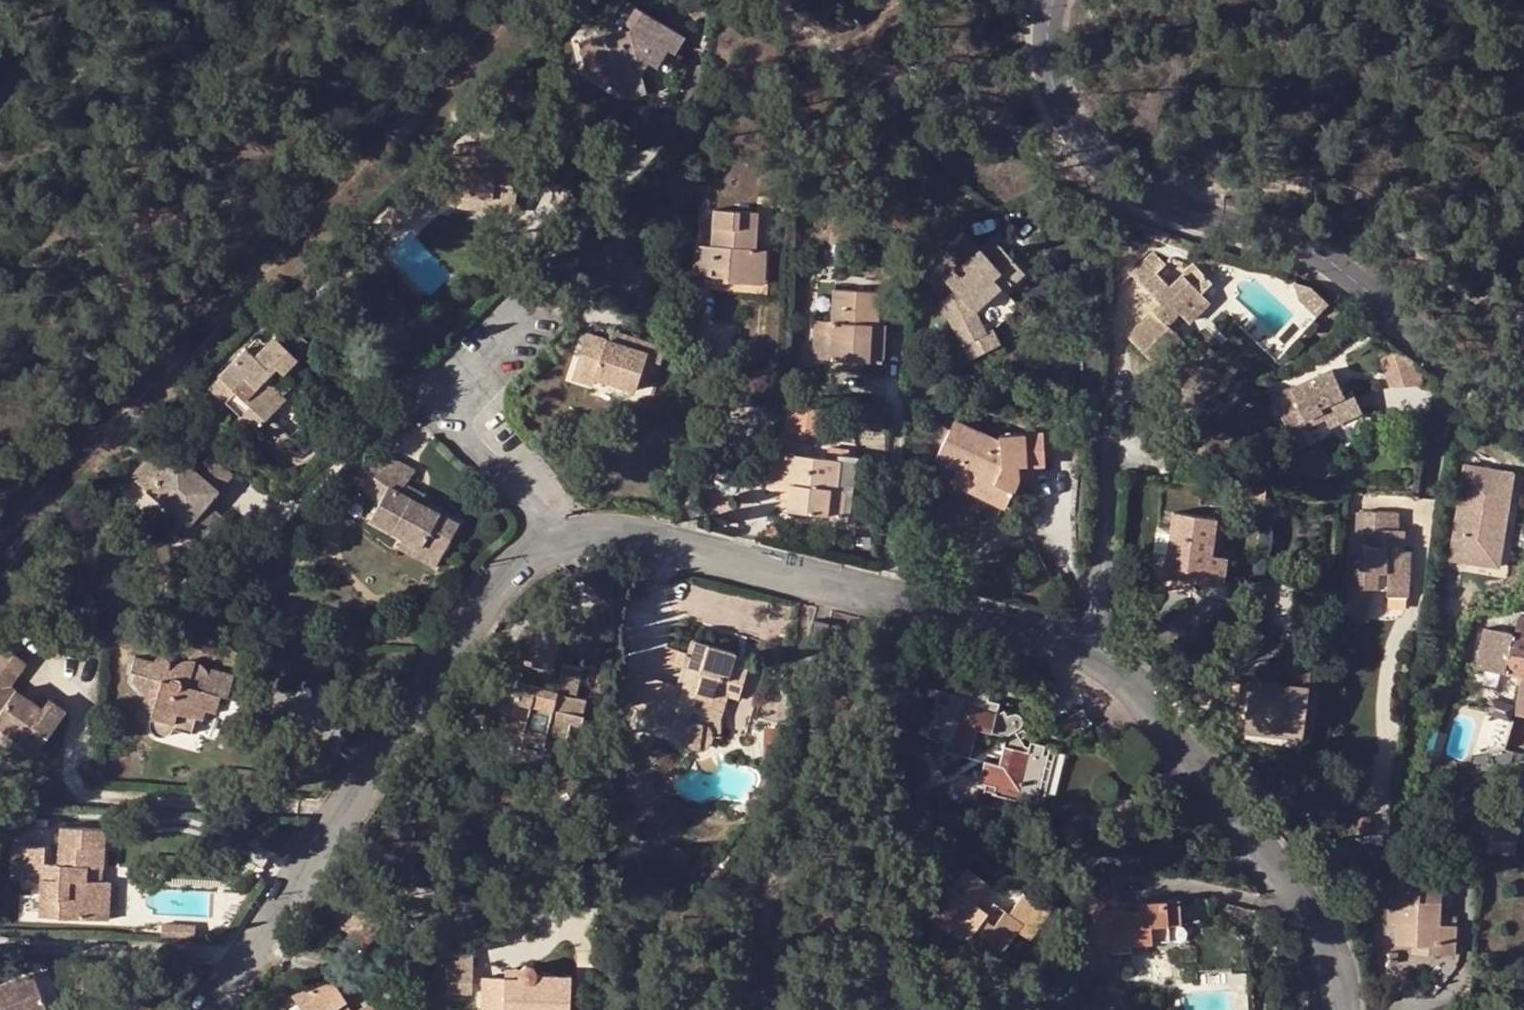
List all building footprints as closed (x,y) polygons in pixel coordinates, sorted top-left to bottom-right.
[(682,36),(637,6),(627,22),(633,27),(594,37),(600,58),(622,74),(616,86),(630,94),(647,91),(640,72),(648,61),(654,65),(667,47),(672,50),(682,36)] [(452,174),(452,182),(450,208),(453,209),(466,210),(473,197),(490,198),(497,213),(514,215),(517,192),(512,185),(508,184),(511,150),(454,143),(453,163),(457,168),(452,174)] [(418,198),(425,205),(434,206),(437,180),(421,179),(408,191),(416,199),(418,198)] [(452,182),(437,180),(434,206),(450,208),(452,182)] [(398,229),(425,205),(418,198),(416,199),(408,191),(384,215),(398,229)] [(473,197),(466,210),(497,213),(490,198),(473,197)] [(711,244),(696,243),(694,273),(710,274),(711,267),(723,267),(722,275),(722,281),(752,283),(754,248),(756,212),(713,208),(711,244)] [(368,227),(360,234),(369,244),(372,241),(372,236),(373,231),(368,227)] [(991,260),(979,247),(966,233),(931,264),(952,288),(941,299),(971,357),(998,343),(991,329),(985,332),(973,309),(999,285),(1003,288),(1022,270),(1003,249),(991,260)] [(992,236),(979,247),(991,260),(1003,249),(992,236)] [(764,248),(754,248),(752,283),(762,283),(764,248)] [(1200,291),(1212,280),(1193,261),(1169,284),(1157,271),(1166,262),(1153,249),(1132,271),(1131,272),(1158,300),(1126,332),(1156,363),(1183,336),(1166,321),(1177,310),(1186,318),(1207,299),(1200,291)] [(710,274),(722,275),(723,267),(711,267),(710,274)] [(1226,295),(1212,280),(1200,291),(1207,299),(1186,318),(1177,310),(1166,321),(1183,336),(1226,295)] [(1299,298),(1315,312),(1326,300),(1315,288),(1311,286),(1308,284),(1296,281),(1293,282),(1299,298)] [(869,321),(877,322),(878,291),(833,288),(831,320),(815,320),(814,358),(868,361),(869,321)] [(1347,318),(1333,306),(1328,311),(1342,324),(1347,318)] [(884,323),(877,322),(869,321),(868,361),(883,362),(884,323)] [(297,334),(285,346),(297,358),(310,344),(297,334)] [(616,334),(612,344),(628,349),(632,339),(616,334)] [(297,358),(285,346),(274,335),(255,355),(246,346),(218,374),(250,405),(239,415),(254,431),(261,424),(285,400),(265,379),(277,366),(284,372),(297,358)] [(635,392),(640,379),(646,361),(660,365),(665,350),(632,339),(628,349),(612,344),(588,336),(573,381),(593,388),(596,380),(635,392)] [(1393,353),(1381,357),(1391,386),(1420,384),(1421,375),(1393,353)] [(646,361),(640,379),(654,383),(660,365),(646,361)] [(1339,375),(1280,401),(1294,433),(1326,419),(1331,427),(1363,412),(1355,395),(1349,397),(1342,381),(1339,375)] [(1355,395),(1348,378),(1342,381),(1349,397),(1355,395)] [(829,408),(789,405),(786,429),(825,434),(829,408)] [(292,434),(271,414),(261,424),(282,444),(292,434)] [(999,442),(954,419),(935,457),(955,467),(956,467),(953,471),(973,482),(968,490),(991,501),(998,486),(1011,493),(1021,475),(1020,466),(1026,465),(1040,463),(1045,464),(1042,432),(999,434),(999,442)] [(790,437),(788,452),(810,455),(812,440),(790,437)] [(161,442),(148,456),(164,470),(145,490),(185,524),(183,527),(192,536),(187,542),(204,557),(230,527),(214,513),(209,518),(200,511),(204,505),(230,475),(208,456),(194,471),(161,442)] [(786,510),(828,514),(831,488),(846,490),(851,491),(856,455),(834,452),(834,458),(810,455),(772,450),(767,486),(781,488),(789,489),(788,499),(786,510)] [(386,491),(378,506),(370,519),(402,537),(421,546),(425,539),(444,551),(459,524),(425,507),(400,491),(406,483),(415,470),(385,454),(366,472),(386,491)] [(164,470),(148,456),(129,476),(145,490),(164,470)] [(1513,474),(1465,467),(1450,560),(1499,566),(1513,474)] [(973,482),(953,471),(949,480),(968,490),(973,482)] [(355,483),(378,506),(386,491),(366,472),(355,483)] [(431,497),(406,483),(400,491),(425,507),(431,497)] [(998,486),(991,501),(1004,507),(1011,493),(998,486)] [(789,489),(781,488),(780,498),(788,499),(789,489)] [(831,488),(828,514),(842,516),(843,512),(846,490),(831,488)] [(851,491),(846,490),(843,512),(848,512),(851,491)] [(214,513),(204,505),(200,511),(209,518),(214,513)] [(1407,562),(1408,547),(1410,524),(1402,523),(1403,508),(1369,505),(1369,507),(1367,527),(1365,555),(1360,554),(1358,568),(1355,568),(1353,596),(1370,598),(1372,582),(1390,582),(1388,590),(1411,592),(1413,563),(1407,562)] [(1174,511),(1172,530),(1167,571),(1181,572),(1190,573),(1189,581),(1222,585),(1226,555),(1209,553),(1214,516),(1174,511)] [(192,536),(183,527),(177,534),(187,542),(192,536)] [(1167,571),(1172,530),(1164,529),(1159,570),(1167,571)] [(421,546),(402,537),(397,546),(436,566),(444,551),(425,539),(421,546)] [(1190,573),(1181,572),(1180,580),(1189,581),(1190,573)] [(1370,598),(1353,596),(1351,614),(1368,616),(1370,598)] [(1518,614),(1514,630),(1523,632),(1523,615),(1518,614)] [(1483,667),(1521,674),(1523,674),(1523,632),(1514,630),(1490,626),(1487,644),(1483,667)] [(522,662),(528,663),(536,665),(551,668),(559,635),(530,628),(522,662)] [(727,678),(731,664),(736,652),(691,637),(687,652),(679,650),(674,664),(682,666),(688,668),(677,702),(670,727),(685,734),(685,736),(686,738),(688,741),(690,745),(696,746),(700,747),(706,745),(710,740),(711,735),(712,731),(710,729),(708,725),(705,723),(715,691),(727,695),(736,697),(742,683),(727,678)] [(20,739),(19,741),(36,753),(67,709),(49,698),(43,707),(11,684),(27,660),(2,643),(0,646),(0,724),(20,739)] [(674,664),(679,650),(666,646),(665,651),(665,656),(666,659),(669,662),(674,664)] [(217,712),(222,695),(189,685),(193,669),(195,661),(190,660),(185,662),(180,664),(175,667),(170,666),(169,663),(168,661),(165,659),(161,658),(157,659),(154,661),(135,657),(132,671),(134,672),(132,682),(146,698),(138,713),(143,715),(143,720),(148,722),(148,725),(150,728),(153,732),(158,734),(161,736),(167,735),(171,733),(173,729),(191,733),(196,718),(204,720),(208,709),(217,712)] [(1291,658),(1289,683),(1306,685),(1308,659),(1291,658)] [(532,683),(524,681),(520,680),(521,672),(504,669),(497,696),(492,694),(480,708),(494,712),(489,732),(521,741),(530,704),(552,710),(546,734),(568,740),(572,725),(580,726),(583,715),(581,714),(584,697),(578,695),(583,666),(564,662),(557,689),(532,683)] [(536,665),(528,663),(524,681),(532,683),(536,665)] [(747,668),(731,664),(727,678),(742,683),(747,668)] [(229,696),(234,675),(213,669),(207,672),(205,669),(200,665),(198,671),(193,669),(189,685),(222,695),(229,696)] [(688,668),(682,666),(676,684),(662,680),(657,696),(677,702),(688,668)] [(629,669),(618,701),(631,705),(641,673),(629,669)] [(651,711),(657,696),(662,680),(641,673),(631,705),(651,711)] [(1521,674),(1515,712),(1523,714),(1523,674),(1521,674)] [(1242,679),(1240,695),(1246,696),(1245,706),(1244,722),(1302,727),(1306,685),(1289,683),(1242,679)] [(961,695),(942,688),(926,737),(944,742),(941,751),(966,759),(976,733),(1005,741),(996,767),(982,764),(975,785),(988,790),(985,799),(1014,808),(1018,798),(1033,804),(1048,761),(1043,758),(1044,755),(1030,749),(1028,753),(1024,752),(1017,735),(1021,734),(1023,733),(1025,730),(1025,727),(1025,724),(1024,722),(1021,720),(1019,719),(1016,719),(1011,721),(1007,713),(999,717),(1002,706),(991,702),(992,696),(964,685),(961,695)] [(719,718),(727,695),(715,691),(705,723),(708,725),(710,729),(712,731),(711,735),(719,734),(719,718)] [(1510,716),(1513,704),(1499,701),(1496,713),(1510,716)] [(1244,722),(1243,730),(1301,736),(1302,731),(1302,727),(1244,722)] [(764,725),(763,761),(781,762),(782,725),(764,725)] [(1516,853),(1518,823),(1488,822),(1487,852),(1516,853)] [(100,922),(102,882),(95,882),(80,881),(81,868),(96,869),(102,869),(103,832),(59,828),(57,867),(44,866),(45,846),(12,843),(11,879),(42,881),(42,898),(60,900),(60,920),(100,922)] [(987,882),(963,865),(956,876),(966,883),(961,891),(950,884),(937,904),(955,917),(952,923),(970,934),(975,926),(1003,946),(1016,927),(1017,926),(1023,918),(1011,910),(994,899),(987,908),(976,900),(987,882)] [(95,882),(96,869),(81,868),(80,881),(95,882)] [(956,876),(950,884),(961,891),(966,883),(956,876)] [(1401,876),(1399,896),(1396,941),(1413,943),(1424,943),(1423,951),(1455,953),(1457,924),(1440,922),(1440,912),(1442,881),(1401,876)] [(1167,922),(1179,920),(1178,898),(1135,900),(1136,907),(1127,907),(1125,906),(1116,906),(1114,885),(1087,887),(1088,909),(1092,909),(1094,937),(1095,949),(1109,949),(1110,952),(1130,950),(1130,941),(1167,938),(1167,922)] [(1023,890),(1011,910),(1023,918),(1017,926),(1016,927),(1032,937),(1051,909),(1023,890)] [(1396,941),(1399,896),(1393,895),(1389,941),(1396,941)] [(929,916),(948,928),(952,923),(955,917),(937,904),(929,916)] [(1457,913),(1440,912),(1440,922),(1457,924),(1457,913)] [(1181,946),(1179,920),(1167,922),(1167,938),(1130,941),(1130,950),(1181,946)] [(182,923),(163,923),(162,934),(182,935),(182,923)] [(1097,967),(1095,949),(1094,937),(1077,938),(1080,969),(1097,967)] [(1424,943),(1413,943),(1413,950),(1423,951),(1424,943)] [(472,951),(449,949),(447,993),(470,993),(471,978),(472,951)] [(1398,951),(1390,950),(1389,962),(1398,962),(1398,951)] [(505,978),(483,977),(482,979),(482,993),(481,1009),(569,1009),(570,976),(537,976),(536,971),(533,968),(530,965),(526,966),(522,966),(519,969),(517,971),(517,979),(505,978)] [(505,968),(505,978),(517,979),(517,971),(519,969),(505,968)] [(48,1009),(34,971),(0,984),(0,1009),(46,1009),(48,1009)] [(482,979),(471,978),(470,993),(482,993),(482,979)] [(336,1007),(344,1002),(346,1000),(338,988),(333,984),(328,982),(321,984),(305,991),(299,992),(309,1009),(338,1009),(336,1007)] [(301,1009),(309,1009),(299,992),(291,994),(301,1009)] [(358,1009),(394,1009),(387,1000),(375,1008),(371,1002),(358,1009)] [(344,1002),(336,1007),(338,1009),(350,1009),(344,1002)]
